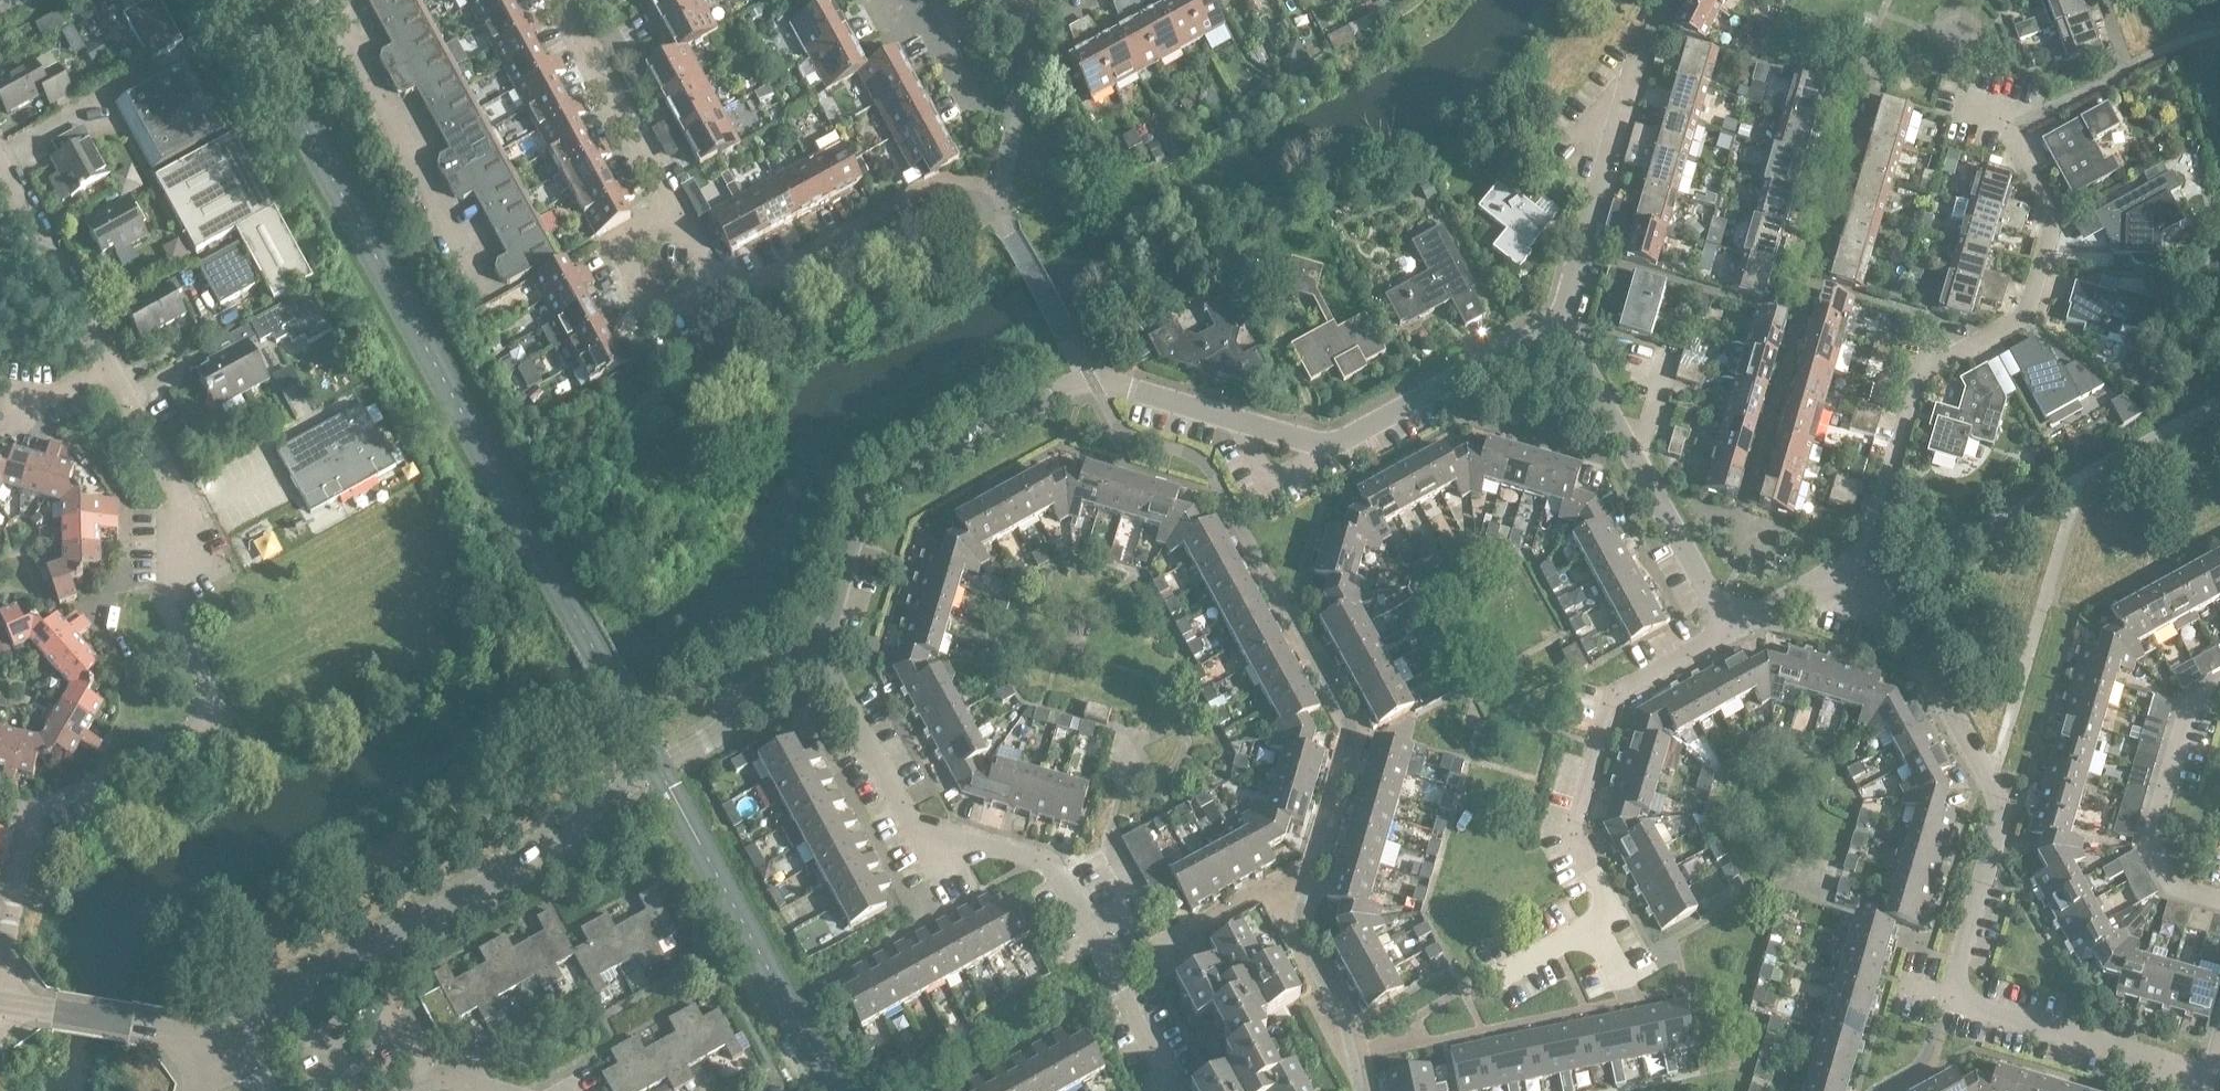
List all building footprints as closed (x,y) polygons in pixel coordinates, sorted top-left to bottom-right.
[(160,0),(152,0),(123,16),(149,62),(183,43),(160,0)] [(419,0),(383,0),(370,7),(392,48),(382,54),(380,62),(389,79),(445,48),(419,0)] [(469,7),(481,28),(515,9),(510,0),(482,0),(469,7)] [(659,19),(694,0),(648,0),(659,19)] [(702,0),(694,0),(659,19),(676,51),(677,52),(687,46),(687,47),(718,30),(702,0)] [(1180,0),(1175,0),(1157,10),(1180,52),(1202,39),(1180,0)] [(1209,0),(1180,0),(1202,39),(1224,27),(1209,0)] [(1367,10),(1375,23),(1385,17),(1387,20),(1397,15),(1388,0),(1385,0),(1367,10)] [(1703,0),(1674,0),(1673,1),(1681,5),(1676,15),(1680,17),(1672,32),(1704,42),(1721,9),(1703,0)] [(1721,9),(1725,0),(1703,0),(1721,9)] [(2051,30),(2055,28),(2099,12),(2094,0),(2090,0),(2086,1),(2085,0),(2040,0),(2051,30)] [(790,25),(808,58),(849,36),(830,3),(790,25)] [(522,23),(515,9),(481,28),(492,49),(539,23),(535,16),(522,23)] [(759,10),(749,15),(753,21),(762,16),(759,10)] [(1180,52),(1157,10),(1135,22),(1158,63),(1180,52)] [(2104,25),(2099,12),(2055,28),(2068,62),(2102,57),(2096,40),(2100,39),(2096,28),(2104,25)] [(67,27),(59,13),(36,26),(43,39),(67,27)] [(1759,18),(1755,25),(1768,32),(1772,24),(1759,18)] [(1158,63),(1135,22),(1113,34),(1136,76),(1158,63)] [(1359,22),(1349,27),(1354,37),(1364,32),(1359,22)] [(544,31),(539,23),(492,49),(504,70),(538,51),(531,38),(544,31)] [(2027,25),(2016,29),(2020,41),(2032,36),(2027,25)] [(1136,76),(1113,34),(1090,46),(1113,88),(1136,76)] [(866,68),(849,36),(808,58),(827,91),(858,74),(857,73),(866,68)] [(1750,38),(1744,50),(1756,56),(1762,44),(1750,38)] [(98,41),(86,48),(94,62),(106,55),(98,41)] [(1292,59),(1282,62),(1289,75),(1309,64),(1297,42),(1286,48),(1292,59)] [(1718,53),(1679,42),(1673,60),(1655,55),(1653,65),(1678,72),(1676,81),(1707,90),(1718,53)] [(1732,42),(1730,48),(1738,51),(1740,44),(1732,42)] [(677,52),(676,51),(646,68),(663,101),(704,78),(687,47),(687,46),(677,52)] [(1113,88),(1090,46),(1068,59),(1091,100),(1113,88)] [(480,110),(445,48),(389,79),(397,94),(406,97),(416,91),(439,133),(480,110)] [(546,64),(538,51),(504,70),(516,91),(562,65),(558,57),(546,64)] [(897,51),(866,68),(857,73),(858,74),(875,106),(915,84),(897,51)] [(41,97),(47,107),(68,95),(54,71),(42,77),(35,64),(0,83),(0,99),(8,115),(41,97)] [(230,130),(194,64),(117,106),(153,172),(230,130)] [(567,72),(562,65),(516,91),(527,111),(561,93),(554,79),(567,72)] [(1957,66),(1946,65),(1946,76),(1957,77),(1957,66)] [(1826,85),(1792,75),(1782,112),(1828,125),(1832,112),(1824,109),(1827,97),(1823,96),(1826,85)] [(722,111),(704,78),(663,101),(682,134),(722,111)] [(1707,90),(1676,81),(1672,94),(1670,93),(1667,102),(1669,103),(1665,117),(1697,126),(1707,90)] [(1266,82),(1255,90),(1265,101),(1275,93),(1266,82)] [(933,116),(915,84),(875,106),(892,139),(933,116)] [(1754,84),(1749,99),(1760,102),(1765,87),(1754,84)] [(768,87),(755,94),(761,103),(773,96),(768,87)] [(1740,88),(1738,95),(1747,98),(1749,90),(1740,88)] [(1214,91),(1205,96),(1211,107),(1220,102),(1214,91)] [(569,106),(561,93),(527,111),(539,133),(585,107),(581,99),(569,106)] [(1913,110),(1869,97),(1865,112),(1874,114),(1870,126),(1874,127),(1871,137),(1902,147),(1913,110)] [(2053,163),(2072,198),(2119,171),(2112,158),(2105,162),(2095,144),(2096,143),(2095,140),(2119,127),(2107,105),(2042,141),(2049,155),(2054,153),(2058,160),(2053,163)] [(589,114),(585,107),(539,133),(550,153),(584,135),(577,121),(589,114)] [(503,152),(480,110),(439,133),(450,153),(440,158),(437,167),(446,183),(503,152)] [(741,144),(722,111),(682,134),(700,167),(741,144)] [(1828,125),(1782,112),(1771,147),(1805,157),(1809,146),(1813,147),(1816,136),(1825,139),(1828,125)] [(951,149),(933,116),(892,139),(911,172),(917,168),(923,181),(958,162),(951,149)] [(1697,126),(1665,117),(1662,130),(1659,129),(1658,133),(1635,126),(1629,145),(1687,161),(1697,126)] [(1726,121),(1723,131),(1735,134),(1737,124),(1726,121)] [(1741,127),(1739,137),(1747,139),(1750,129),(1741,127)] [(853,166),(834,133),(814,144),(819,154),(807,161),(829,202),(828,202),(830,206),(842,200),(840,196),(862,184),(859,177),(853,166)] [(1126,141),(1122,143),(1127,152),(1140,145),(1133,133),(1127,137),(1126,141)] [(591,148),(584,135),(550,153),(562,174),(608,148),(604,141),(591,148)] [(234,137),(155,180),(196,254),(236,232),(274,302),(313,280),(234,137)] [(1902,147),(1871,137),(1868,148),(1864,147),(1860,158),(1852,156),(1848,169),(1892,183),(1902,147)] [(84,191),(110,177),(90,140),(59,157),(61,161),(53,165),(72,199),(85,192),(84,191)] [(1687,161),(1629,145),(1624,164),(1647,170),(1646,174),(1648,175),(1645,188),(1676,197),(1687,161)] [(1805,157),(1771,147),(1761,183),(1808,197),(1812,183),(1803,180),(1806,170),(1802,169),(1805,157)] [(613,156),(608,148),(562,174),(573,195),(607,176),(600,163),(613,156)] [(1946,151),(1940,172),(1953,175),(1958,155),(1946,151)] [(525,194),(503,152),(446,183),(455,199),(463,201),(473,196),(485,216),(525,194)] [(829,202),(807,161),(774,178),(797,220),(828,202),(829,202)] [(862,162),(853,166),(859,177),(868,172),(862,162)] [(2162,167),(2144,177),(2149,186),(2168,176),(2162,167)] [(1979,168),(1969,205),(2026,222),(2030,208),(2009,202),(2012,191),(2008,190),(2012,177),(1979,168)] [(1892,183),(1848,169),(1844,183),(1853,186),(1849,197),(1854,198),(1851,209),(1882,219),(1892,183)] [(2168,197),(2181,190),(2172,174),(2168,176),(2149,186),(2094,216),(2103,232),(2105,231),(2114,247),(2116,247),(2116,254),(2114,253),(2114,255),(2132,255),(2132,257),(2131,259),(2131,260),(2131,262),(2131,264),(2131,265),(2132,267),(2133,268),(2134,269),(2135,270),(2137,271),(2139,272),(2140,272),(2141,272),(2143,272),(2144,271),(2146,270),(2147,270),(2149,268),(2150,267),(2151,265),(2151,263),(2151,262),(2151,260),(2151,259),(2150,257),(2150,256),(2152,256),(2152,255),(2150,254),(2150,239),(2182,222),(2168,197)] [(615,190),(607,176),(573,195),(584,216),(632,190),(628,183),(615,190)] [(145,178),(128,187),(136,201),(152,192),(145,178)] [(797,220),(774,178),(742,196),(765,237),(797,220)] [(1429,183),(1420,188),(1427,201),(1436,196),(1429,183)] [(1808,197),(1761,183),(1751,219),(1785,229),(1788,218),(1792,219),(1795,208),(1804,210),(1808,197)] [(1506,232),(1492,249),(1519,271),(1531,256),(1528,253),(1561,213),(1543,199),(1540,202),(1520,186),(1511,197),(1497,185),(1478,209),(1506,232)] [(1676,197),(1645,188),(1641,199),(1637,198),(1634,209),(1613,203),(1609,217),(1666,233),(1676,197)] [(636,198),(632,190),(584,216),(596,238),(631,219),(623,204),(636,198)] [(537,215),(525,194),(485,216),(496,237),(537,215)] [(765,237),(742,196),(709,215),(731,255),(765,237)] [(1706,199),(1704,204),(1713,207),(1716,198),(1711,196),(1706,199)] [(129,246),(147,237),(127,201),(85,224),(102,255),(127,241),(129,246)] [(1969,205),(1953,201),(1948,218),(1964,223),(1958,241),(1990,250),(1993,239),(1998,240),(2001,229),(2022,235),(2026,222),(1969,205)] [(1882,219),(1851,209),(1847,220),(1843,219),(1840,230),(1831,228),(1827,241),(1872,254),(1882,219)] [(561,257),(537,215),(496,237),(507,257),(497,263),(495,272),(500,281),(509,285),(561,257)] [(1925,216),(1922,229),(1929,231),(1933,218),(1925,216)] [(1666,233),(1609,217),(1605,230),(1626,236),(1623,247),(1627,248),(1623,261),(1656,270),(1666,233)] [(1785,229),(1751,219),(1741,255),(1787,268),(1791,255),(1783,252),(1786,241),(1781,240),(1785,229)] [(1386,301),(1400,325),(1417,316),(1419,319),(1434,311),(1432,308),(1441,302),(1444,306),(1450,302),(1464,328),(1485,316),(1472,291),(1475,289),(1441,227),(1411,244),(1420,260),(1427,256),(1435,270),(1402,288),(1404,291),(1386,301)] [(1708,235),(1705,243),(1718,247),(1720,239),(1708,235)] [(1872,254),(1827,241),(1823,255),(1832,258),(1829,268),(1833,270),(1830,282),(1861,291),(1872,254)] [(1990,250),(1958,241),(1948,277),(2005,293),(2009,280),(1988,273),(1991,262),(1987,261),(1990,250)] [(220,307),(260,285),(238,245),(199,267),(220,307)] [(1704,245),(1701,257),(1711,260),(1715,249),(1704,245)] [(1787,268),(1741,255),(1730,291),(1764,301),(1767,289),(1771,291),(1775,280),(1783,282),(1787,268)] [(1292,261),(1283,290),(1313,299),(1322,269),(1292,261)] [(533,280),(545,302),(590,276),(586,269),(573,276),(566,262),(533,280)] [(1666,286),(1609,269),(1605,284),(1626,290),(1623,300),(1627,302),(1618,332),(1650,341),(1666,286)] [(594,284),(590,276),(545,302),(556,323),(589,305),(582,291),(594,284)] [(2005,293),(1948,277),(1938,313),(1969,322),(1973,310),(1977,311),(1980,300),(2001,306),(2005,293)] [(142,340),(185,316),(174,297),(182,292),(175,281),(167,285),(168,289),(126,312),(142,340)] [(2115,295),(2077,284),(2066,322),(2085,327),(2083,335),(2123,346),(2127,331),(2152,338),(2162,304),(2116,291),(2115,295)] [(1894,287),(1891,299),(1900,302),(1903,290),(1894,287)] [(2205,296),(2184,290),(2181,301),(2202,307),(2205,296)] [(228,338),(235,349),(246,343),(247,344),(258,338),(261,344),(273,337),(276,344),(288,337),(292,344),(304,338),(308,345),(332,332),(309,292),(250,324),(251,325),(228,338)] [(1855,302),(1823,293),(1819,306),(1816,306),(1814,315),(1816,316),(1812,329),(1844,338),(1855,302)] [(1217,377),(1253,387),(1271,377),(1256,349),(1242,357),(1235,345),(1239,330),(1244,327),(1227,296),(1203,309),(1214,329),(1197,338),(1182,334),(1176,324),(1148,339),(1159,360),(1199,372),(1210,366),(1217,377)] [(1700,296),(1697,309),(1709,313),(1713,300),(1700,296)] [(596,317),(589,305),(556,323),(567,343),(613,318),(609,310),(596,317)] [(1787,321),(1755,312),(1745,348),(1776,357),(1780,344),(1782,345),(1785,335),(1783,334),(1787,321)] [(1895,315),(1892,323),(1895,328),(1904,331),(1907,319),(1895,315)] [(1291,347),(1310,382),(1329,371),(1327,368),(1335,365),(1344,381),(1367,369),(1364,364),(1385,353),(1365,316),(1337,331),(1333,324),(1291,347)] [(613,318),(567,343),(556,349),(567,370),(579,364),(612,346),(605,332),(617,326),(613,318)] [(1844,338),(1812,329),(1808,342),(1806,342),(1803,351),(1805,351),(1802,365),(1833,374),(1844,338)] [(1690,333),(1686,348),(1698,351),(1702,336),(1690,333)] [(1877,334),(1873,347),(1899,354),(1902,341),(1877,334)] [(2046,419),(2104,387),(2076,363),(2064,370),(2065,373),(2062,374),(2049,350),(2043,353),(2036,339),(2010,353),(2046,419)] [(246,343),(235,349),(216,360),(218,364),(198,374),(209,393),(207,394),(209,399),(212,397),(219,408),(268,381),(247,344),(246,343)] [(499,344),(492,348),(495,354),(502,350),(499,344)] [(620,359),(612,346),(579,364),(590,385),(637,360),(633,352),(620,359)] [(1899,354),(1873,347),(1870,359),(1895,367),(1899,354)] [(1776,357),(1745,348),(1735,384),(1766,393),(1770,380),(1772,381),(1775,371),(1772,370),(1776,357)] [(1708,363),(1683,355),(1679,368),(1705,375),(1708,363)] [(510,358),(502,363),(508,373),(516,368),(510,358)] [(1833,374),(1802,365),(1798,378),(1796,377),(1793,386),(1795,387),(1791,400),(1823,409),(1833,374)] [(1929,449),(1932,456),(1957,463),(1963,459),(1968,442),(1971,443),(1972,441),(1993,447),(2006,402),(1986,366),(1959,381),(1964,390),(1957,413),(1940,408),(1929,449)] [(1705,375),(1679,368),(1676,380),(1701,388),(1705,375)] [(1877,378),(1875,386),(1888,390),(1891,377),(1883,375),(1877,378)] [(1766,393),(1735,384),(1724,419),(1756,428),(1759,416),(1762,416),(1764,407),(1762,406),(1766,393)] [(1873,387),(1870,399),(1884,403),(1887,391),(1873,387)] [(537,389),(527,397),(533,404),(543,396),(537,389)] [(2123,397),(2111,403),(2123,424),(2142,413),(2123,397)] [(1823,409),(1791,400),(1788,413),(1785,413),(1783,422),(1785,423),(1781,436),(1813,445),(1823,409)] [(396,467),(362,405),(276,452),(311,514),(396,467)] [(1857,406),(1853,418),(1878,426),(1882,413),(1857,406)] [(1878,426),(1853,418),(1849,431),(1874,438),(1878,426)] [(1756,428),(1724,419),(1714,455),(1745,464),(1749,451),(1751,452),(1754,442),(1752,441),(1756,428)] [(1687,434),(1675,430),(1671,443),(1683,446),(1687,434)] [(1813,445),(1781,436),(1777,449),(1775,448),(1772,458),(1774,458),(1771,471),(1802,481),(1813,445)] [(1483,456),(1465,451),(1470,494),(1480,497),(1484,483),(1500,487),(1511,449),(1497,445),(1498,440),(1489,437),(1483,456)] [(1683,446),(1671,443),(1667,455),(1680,459),(1683,446)] [(1512,444),(1511,449),(1500,487),(1523,494),(1534,455),(1520,451),(1521,447),(1512,444)] [(62,448),(51,445),(46,462),(31,457),(21,492),(46,499),(56,465),(57,465),(62,448)] [(1418,455),(1421,459),(1440,494),(1455,485),(1462,498),(1470,494),(1465,451),(1449,460),(1442,447),(1429,454),(1427,450),(1418,455)] [(2038,452),(2035,467),(2038,473),(2053,464),(2045,449),(2038,452)] [(1535,451),(1534,455),(1523,494),(1546,501),(1557,462),(1543,458),(1544,453),(1535,451)] [(4,487),(21,492),(31,457),(14,452),(9,469),(0,467),(0,493),(4,487)] [(1745,464),(1714,455),(1703,491),(1735,500),(1739,487),(1741,487),(1744,478),(1741,477),(1745,464)] [(1558,457),(1557,462),(1546,501),(1562,505),(1558,519),(1576,524),(1596,499),(1574,492),(1580,469),(1566,464),(1567,460),(1558,457)] [(1440,494),(1421,459),(1408,466),(1406,462),(1398,466),(1400,470),(1419,505),(1440,494)] [(1852,459),(1848,472),(1862,476),(1866,463),(1852,459)] [(1082,480),(1064,475),(1069,518),(1078,520),(1083,507),(1098,511),(1109,473),(1095,469),(1097,464),(1087,462),(1082,480)] [(56,465),(46,499),(63,505),(63,523),(99,522),(100,521),(117,520),(116,502),(81,503),(81,490),(69,487),(74,470),(57,465),(56,465)] [(1111,469),(1109,473),(1098,511),(1121,518),(1132,480),(1118,476),(1120,471),(1111,469)] [(1419,505),(1400,470),(1387,477),(1385,473),(1377,478),(1379,482),(1398,517),(1419,505)] [(1017,479),(1019,483),(1038,518),(1053,510),(1060,522),(1069,518),(1064,475),(1048,484),(1040,471),(1027,479),(1025,474),(1017,479)] [(1802,481),(1771,471),(1767,485),(1765,484),(1762,493),(1764,494),(1760,508),(1792,517),(1802,481)] [(1134,475),(1132,480),(1121,518),(1144,525),(1155,486),(1141,482),(1143,478),(1134,475)] [(1836,477),(1832,489),(1858,497),(1861,484),(1836,477)] [(1157,482),(1155,486),(1144,525),(1160,529),(1156,544),(1166,546),(1193,513),(1175,507),(1179,493),(1165,489),(1166,484),(1157,482)] [(1398,517),(1379,482),(1366,489),(1364,485),(1355,489),(1365,507),(1348,516),(1382,543),(1391,538),(1384,525),(1398,517)] [(1038,518),(1019,483),(1006,490),(1004,486),(996,490),(998,494),(1018,529),(1038,518)] [(1858,497),(1832,489),(1829,502),(1854,509),(1858,497)] [(1018,529),(998,494),(986,501),(983,497),(975,502),(977,506),(997,541),(1018,529)] [(1616,534),(1596,499),(1576,524),(1581,534),(1573,538),(1584,560),(1619,541),(1624,538),(1620,531),(1616,534)] [(997,541),(977,506),(965,513),(962,509),(953,514),(963,531),(946,540),(980,567),(989,562),(982,549),(997,541)] [(1202,529),(1193,513),(1166,546),(1170,555),(1183,548),(1191,563),(1227,544),(1220,531),(1224,528),(1220,520),(1202,529)] [(1382,543),(1348,516),(1343,534),(1329,530),(1325,545),(1320,543),(1317,552),(1322,554),(1360,565),(1365,548),(1379,553),(1382,543)] [(117,532),(117,520),(100,521),(99,522),(63,523),(64,549),(100,548),(100,532),(117,532)] [(1489,525),(1485,538),(1496,541),(1500,528),(1489,525)] [(1512,532),(1508,545),(1519,548),(1523,535),(1512,532)] [(1437,540),(1444,552),(1454,547),(1447,534),(1437,540)] [(980,567),(946,540),(941,558),(922,552),(920,560),(924,562),(920,577),(958,588),(963,571),(977,576),(980,567)] [(1090,540),(1086,554),(1097,557),(1101,543),(1090,540)] [(1231,541),(1227,544),(1191,563),(1203,584),(1238,565),(1231,552),(1236,550),(1231,541)] [(1627,555),(1619,541),(1584,560),(1596,581),(1631,562),(1636,559),(1632,552),(1627,555)] [(1412,542),(1394,552),(1412,567),(1422,561),(1417,551),(1412,542)] [(1422,561),(1424,563),(1433,558),(1426,546),(1417,551),(1422,561)] [(1113,547),(1109,561),(1120,564),(1124,550),(1113,547)] [(101,566),(100,548),(64,549),(64,566),(47,572),(59,606),(77,600),(71,583),(83,579),(83,566),(101,566)] [(1031,556),(1038,569),(1048,563),(1041,551),(1031,556)] [(1139,551),(1136,561),(1146,564),(1148,557),(1146,553),(1139,551)] [(1360,565),(1322,554),(1318,567),(1313,566),(1310,575),(1329,581),(1324,599),(1367,594),(1369,584),(1355,580),(1360,565)] [(2216,556),(2203,563),(2201,559),(2193,564),(2195,568),(2214,603),(2219,599),(2219,564),(2216,556)] [(1011,568),(1018,580),(1028,574),(1021,562),(1011,568)] [(1242,562),(1238,565),(1203,584),(1214,605),(1250,585),(1243,573),(1247,570),(1242,562)] [(1639,575),(1631,562),(1596,581),(1607,602),(1643,582),(1647,580),(1643,573),(1639,575)] [(2214,603),(2195,568),(2182,575),(2180,571),(2172,575),(2174,579),(2194,614),(2214,603)] [(918,584),(913,600),(952,611),(958,588),(920,577),(915,576),(913,583),(918,584)] [(1556,576),(1546,581),(1552,593),(1563,588),(1556,576)] [(1163,578),(1153,583),(1160,596),(1169,591),(1163,578)] [(2197,621),(2194,614),(2174,579),(2161,586),(2159,582),(2151,586),(2153,591),(2173,626),(2176,632),(2197,621)] [(1650,596),(1643,582),(1607,602),(1619,622),(1654,603),(1658,600),(1655,594),(1650,596)] [(1254,583),(1250,585),(1214,605),(1226,625),(1261,606),(1254,594),(1259,592),(1254,583)] [(1579,590),(1568,597),(1574,608),(1582,604),(1583,597),(1579,590)] [(2173,626),(2153,591),(2140,598),(2138,594),(2130,598),(2133,602),(2152,637),(2173,626)] [(1371,602),(1367,594),(1324,599),(1333,615),(1320,623),(1327,636),(1323,638),(1328,646),(1332,644),(1367,625),(1359,609),(1371,602)] [(1567,596),(1557,602),(1564,614),(1574,608),(1567,596)] [(911,607),(907,623),(945,634),(952,611),(913,600),(909,599),(906,606),(911,607)] [(993,610),(1006,614),(1009,603),(996,599),(993,610)] [(1174,599),(1165,604),(1172,617),(1181,612),(1174,599)] [(2152,637),(2133,602),(2120,609),(2118,605),(2109,610),(2118,627),(2102,636),(2135,663),(2144,658),(2137,646),(2152,637)] [(1662,617),(1654,603),(1619,622),(1631,644),(1666,624),(1670,622),(1666,615),(1662,617)] [(1265,604),(1261,606),(1226,625),(1237,646),(1273,627),(1266,615),(1270,612),(1265,604)] [(1425,620),(1418,608),(1408,613),(1415,625),(1425,620)] [(42,656),(69,632),(69,631),(82,619),(76,613),(63,625),(57,618),(44,630),(36,620),(24,625),(17,610),(0,617),(0,618),(14,650),(31,643),(42,656)] [(1579,618),(1569,623),(1576,635),(1586,630),(1579,618)] [(1186,621),(1176,626),(1183,638),(1192,633),(1186,621)] [(904,630),(893,669),(926,665),(929,655),(938,658),(945,634),(907,623),(902,622),(900,629),(904,630)] [(986,633),(999,637),(1002,627),(989,623),(986,633)] [(1277,625),(1273,627),(1237,646),(1249,667),(1284,648),(1277,636),(1282,633),(1277,625)] [(1379,646),(1367,625),(1332,644),(1339,657),(1334,659),(1339,667),(1343,665),(1379,646)] [(1436,641),(1429,629),(1420,634),(1427,646),(1436,641)] [(1,631),(0,632),(0,656),(10,651),(1,631)] [(87,651),(69,632),(42,656),(60,676),(87,651)] [(2135,663),(2102,636),(2096,654),(2077,649),(2075,657),(2080,658),(2075,674),(2114,685),(2119,669),(2132,673),(2135,663)] [(1590,638),(1580,644),(1587,656),(1597,651),(1590,638)] [(1197,641),(1187,646),(1195,659),(1203,654),(1197,641)] [(1288,646),(1284,648),(1249,667),(1260,688),(1296,669),(1289,657),(1293,654),(1288,646)] [(1390,667),(1379,646),(1343,665),(1350,678),(1346,680),(1350,688),(1355,686),(1390,667)] [(1587,668),(1575,647),(1561,654),(1573,675),(1587,668)] [(1448,662),(1441,649),(1431,655),(1438,667),(1448,662)] [(1783,663),(1765,658),(1770,701),(1780,704),(1784,689),(1800,694),(1812,656),(1813,652),(1805,649),(1804,654),(1787,649),(1783,663)] [(1735,658),(1721,666),(1740,701),(1755,693),(1762,706),(1770,701),(1765,658),(1749,667),(1740,650),(1732,654),(1735,658)] [(99,665),(87,651),(60,676),(71,689),(63,703),(94,722),(103,706),(88,697),(94,686),(86,677),(99,665)] [(1827,660),(1812,656),(1800,694),(1823,701),(1834,663),(1836,658),(1828,656),(1827,660)] [(2195,666),(2202,678),(2211,673),(2204,661),(2195,666)] [(1714,669),(1700,677),(1719,713),(1740,701),(1721,666),(1718,662),(1712,665),(1714,669)] [(1850,667),(1834,663),(1823,701),(1846,708),(1857,669),(1859,665),(1851,662),(1850,667)] [(931,675),(926,665),(893,669),(905,690),(901,692),(904,699),(909,697),(916,710),(951,691),(939,670),(931,675)] [(1003,676),(998,666),(985,673),(991,683),(1003,676)] [(1199,667),(1190,673),(1197,685),(1206,679),(1199,667)] [(1300,667),(1296,669),(1260,688),(1272,709),(1307,690),(1300,678),(1304,675),(1300,667)] [(1402,688),(1390,667),(1355,686),(1362,699),(1357,701),(1362,709),(1366,707),(1402,688)] [(1873,674),(1857,669),(1846,708),(1862,712),(1858,726),(1867,729),(1894,695),(1876,690),(1882,672),(1874,669),(1873,674)] [(1459,682),(1452,670),(1443,676),(1449,688),(1459,682)] [(2073,681),(2068,697),(2107,708),(2114,685),(2075,674),(2071,672),(2068,679),(2073,681)] [(2174,677),(2181,690),(2191,684),(2184,672),(2174,677)] [(1693,681),(1679,689),(1698,724),(1719,713),(1700,677),(1697,673),(1691,677),(1693,681)] [(1672,693),(1637,712),(1662,733),(1672,727),(1677,736),(1698,724),(1679,689),(1676,685),(1670,689),(1672,693)] [(1015,697),(1009,687),(997,694),(1002,704),(1015,697)] [(1211,688),(1201,693),(1208,706),(1218,700),(1211,688)] [(1311,688),(1307,690),(1272,709),(1278,721),(1265,728),(1271,739),(1315,735),(1306,718),(1318,711),(1312,698),(1316,696),(1311,688)] [(1413,709),(1402,688),(1366,707),(1373,719),(1368,722),(1373,730),(1377,727),(1378,728),(1413,709)] [(963,712),(951,691),(916,710),(912,713),(916,720),(920,717),(928,732),(963,712)] [(1903,712),(1894,695),(1867,729),(1872,738),(1884,731),(1893,746),(1928,726),(1932,724),(1928,717),(1924,719),(1916,705),(1903,712)] [(2066,704),(2062,720),(2100,731),(2107,708),(2068,697),(2064,695),(2062,702),(2066,704)] [(94,722),(63,703),(49,726),(81,745),(80,745),(96,754),(102,744),(86,735),(94,722)] [(1083,718),(1107,725),(1111,710),(1088,704),(1083,718)] [(1222,709),(1213,714),(1220,727),(1229,721),(1222,709)] [(1050,714),(1036,710),(1033,721),(1047,725),(1050,714)] [(2153,710),(2150,721),(2164,724),(2167,714),(2153,710)] [(974,733),(963,712),(928,732),(924,734),(927,740),(931,738),(939,752),(974,733)] [(1662,733),(1637,712),(1630,735),(1625,733),(1623,740),(1628,742),(1623,757),(1662,768),(1669,745),(1660,742),(1662,733)] [(1073,720),(1059,717),(1056,728),(1069,732),(1073,720)] [(2060,727),(2055,742),(2094,753),(2100,731),(2062,720),(2057,719),(2055,725),(2060,727)] [(1095,727),(1082,723),(1079,734),(1092,738),(1095,727)] [(81,745),(49,726),(41,741),(23,737),(16,773),(34,777),(38,760),(49,763),(56,752),(71,761),(80,745),(81,745)] [(1773,726),(1764,731),(1771,744),(1775,742),(1773,726)] [(1936,740),(1928,726),(1893,746),(1905,767),(1939,747),(1944,745),(1940,738),(1936,740)] [(0,732),(0,769),(5,771),(1,788),(13,790),(16,773),(23,737),(0,732)] [(1789,732),(1785,745),(1796,748),(1800,735),(1789,732)] [(986,755),(974,733),(939,752),(935,755),(939,761),(943,759),(962,794),(983,769),(978,759),(986,755)] [(2147,733),(2144,744),(2157,747),(2160,737),(2147,733)] [(1309,753),(1315,735),(1271,739),(1269,749),(1283,753),(1278,769),(1316,780),(1321,766),(1325,768),(1328,758),(1309,753)] [(1749,740),(1756,752),(1766,747),(1759,735),(1749,740)] [(1812,738),(1808,752),(1819,755),(1823,742),(1812,738)] [(758,760),(768,777),(803,758),(793,740),(758,760)] [(1412,751),(1374,740),(1370,755),(1366,754),(1363,763),(1367,764),(1405,775),(1412,751)] [(2053,749),(2048,765),(2087,776),(2094,753),(2055,742),(2050,741),(2048,748),(2053,749)] [(1728,751),(1735,764),(1745,758),(1738,746),(1728,751)] [(1947,761),(1939,747),(1905,767),(1913,781),(1899,788),(1904,796),(1948,792),(1939,775),(1955,766),(1952,759),(1947,761)] [(816,751),(803,758),(768,777),(779,798),(814,779),(808,768),(821,761),(816,751)] [(732,763),(737,773),(749,766),(744,756),(732,763)] [(1621,765),(1617,780),(1655,791),(1662,768),(1623,757),(1619,756),(1617,763),(1621,765)] [(2140,756),(2137,766),(2151,770),(2154,760),(2140,756)] [(1249,761),(1236,757),(1233,768),(1246,772),(1249,761)] [(993,771),(983,769),(962,794),(985,801),(984,805),(992,808),(993,803),(1008,808),(1019,769),(995,763),(993,771)] [(1405,775),(1367,764),(1363,778),(1359,777),(1356,785),(1361,786),(1399,798),(1405,775)] [(2046,772),(2042,788),(2080,799),(2087,776),(2048,765),(2044,764),(2042,771),(2046,772)] [(1859,765),(1847,771),(1852,781),(1865,774),(1859,765)] [(2134,765),(2127,788),(2144,793),(2151,771),(2151,770),(2137,766),(2134,765)] [(1042,776),(1019,769),(1008,808),(1007,812),(1014,814),(1015,810),(1031,814),(1042,776)] [(1316,780),(1278,769),(1271,792),(1310,803),(1314,790),(1318,791),(1321,782),(1316,780)] [(833,782),(827,772),(814,779),(779,798),(791,819),(826,800),(819,789),(833,782)] [(1446,787),(1457,790),(1461,776),(1450,773),(1446,787)] [(1065,783),(1042,776),(1031,814),(1029,819),(1037,821),(1038,816),(1054,821),(1065,783)] [(1615,788),(1604,826),(1636,823),(1639,812),(1648,815),(1655,791),(1617,780),(1612,779),(1610,786),(1615,788)] [(1696,789),(1710,793),(1713,783),(1699,779),(1696,789)] [(1088,789),(1065,783),(1054,821),(1053,826),(1060,828),(1061,823),(1077,828),(1088,789)] [(1399,798),(1361,786),(1356,801),(1352,799),(1349,808),(1354,810),(1392,821),(1399,798)] [(2040,796),(2035,811),(2074,822),(2080,799),(2042,788),(2037,787),(2035,794),(2040,796)] [(1310,803),(1271,792),(1267,809),(1253,805),(1250,813),(1284,841),(1289,823),(1303,827),(1307,812),(1312,814),(1314,805),(1310,803)] [(1943,809),(1948,792),(1904,796),(1901,806),(1916,810),(1911,826),(1950,837),(1954,839),(1956,832),(1952,830),(1956,814),(1943,809)] [(844,803),(839,793),(826,800),(791,819),(802,840),(837,821),(831,810),(844,803)] [(1213,803),(1208,793),(1196,800),(1201,810),(1213,803)] [(1439,809),(1450,813),(1454,799),(1443,796),(1439,809)] [(2127,802),(2124,812),(2138,816),(2141,805),(2127,802)] [(1192,815),(1187,805),(1174,811),(1180,821),(1192,815)] [(735,808),(727,812),(734,825),(742,821),(735,808)] [(2042,839),(2037,856),(2080,852),(2083,843),(2069,838),(2074,822),(2035,811),(2030,809),(2028,817),(2033,819),(2028,835),(2042,839)] [(1392,821),(1354,810),(1350,823),(1345,822),(1343,831),(1347,833),(1386,844),(1392,821)] [(1871,814),(1861,811),(1857,825),(1868,828),(1871,814)] [(1284,841),(1250,813),(1241,819),(1248,831),(1233,839),(1253,875),(1255,879),(1262,875),(1259,871),(1274,863),(1267,850),(1284,841)] [(856,824),(850,814),(837,821),(802,840),(813,861),(848,842),(842,831),(856,824)] [(1703,815),(1692,816),(1698,828),(1708,823),(1703,815)] [(1171,826),(1166,816),(1154,822),(1159,832),(1171,826)] [(1432,832),(1443,836),(1447,822),(1436,819),(1432,832)] [(744,823),(736,827),(739,831),(747,827),(744,823)] [(1642,832),(1636,823),(1604,826),(1615,847),(1611,849),(1615,856),(1619,854),(1626,868),(1661,849),(1650,827),(1642,832)] [(1715,836),(1708,823),(1698,828),(1705,841),(1715,836)] [(2121,825),(2118,835),(2131,839),(2134,829),(2121,825)] [(1950,837),(1911,826),(1904,849),(1943,861),(1947,862),(1950,854),(1945,853),(1950,837)] [(1151,839),(1145,827),(1122,840),(1128,851),(1151,839)] [(8,852),(13,836),(0,831),(0,849),(8,852)] [(1386,844),(1347,833),(1343,846),(1339,845),(1336,854),(1340,855),(1379,866),(1386,844)] [(1865,837),(1854,834),(1850,847),(1861,851),(1865,837)] [(867,845),(861,835),(848,842),(813,861),(825,882),(860,863),(854,852),(867,845)] [(1157,850),(1151,839),(1128,851),(1134,863),(1157,850)] [(1253,875),(1233,839),(1213,851),(1232,886),(1234,890),(1241,887),(1238,882),(1253,875)] [(755,842),(746,847),(750,853),(758,849),(755,842)] [(1426,855),(1436,859),(1440,845),(1430,842),(1426,855)] [(1726,857),(1720,845),(1710,850),(1717,862),(1726,857)] [(5,864),(8,852),(0,849),(0,862),(5,864)] [(1673,870),(1661,849),(1626,868),(1622,870),(1626,877),(1630,875),(1638,889),(1673,870)] [(1943,861),(1904,849),(1898,873),(1936,884),(1941,885),(1943,878),(1938,876),(1943,861)] [(1164,862),(1157,850),(1134,863),(1140,874),(1164,862)] [(1232,886),(1213,851),(1192,862),(1211,897),(1213,902),(1220,898),(1217,894),(1232,886)] [(2085,861),(2080,852),(2037,856),(2046,873),(2029,883),(2033,890),(2037,888),(2045,902),(2080,883),(2072,868),(2085,861)] [(2133,854),(2117,863),(2128,883),(2144,875),(2133,854)] [(1379,866),(1340,855),(1337,869),(1332,868),(1329,878),(1334,879),(1372,890),(1379,866)] [(878,866),(873,856),(860,863),(825,882),(836,903),(871,884),(865,873),(878,866)] [(1858,860),(1847,857),(1843,870),(1854,874),(1858,860)] [(1170,873),(1164,862),(1140,874),(1147,886),(1170,873)] [(1211,897),(1192,862),(1170,874),(1176,885),(1189,910),(1190,909),(1192,913),(1199,910),(1197,905),(1211,897)] [(769,863),(759,869),(764,879),(771,875),(773,870),(769,863)] [(1419,879),(1430,882),(1434,868),(1423,865),(1419,879)] [(1738,879),(1731,866),(1722,872),(1728,884),(1738,879)] [(1684,890),(1673,870),(1638,889),(1634,891),(1637,898),(1642,895),(1649,909),(1684,890)] [(1170,874),(1170,873),(1147,886),(1153,896),(1164,891),(1176,885),(1170,874)] [(1936,884),(1898,873),(1891,895),(1929,906),(1934,907),(1936,900),(1931,899),(1936,884)] [(2144,875),(2128,883),(2140,904),(2156,895),(2144,875)] [(889,887),(884,877),(871,884),(836,903),(850,929),(885,909),(877,894),(889,887)] [(1372,890),(1334,879),(1330,892),(1326,891),(1323,901),(1341,906),(1336,924),(1379,920),(1382,910),(1368,906),(1372,890)] [(1851,883),(1840,880),(1836,893),(1847,896),(1851,883)] [(2091,903),(2080,883),(2045,902),(2041,904),(2045,911),(2049,909),(2057,923),(2091,903)] [(775,888),(768,891),(779,910),(786,907),(775,888)] [(1415,902),(1423,904),(1427,891),(1417,888),(1413,902),(1415,902)] [(1696,912),(1684,890),(1649,909),(1645,912),(1649,919),(1653,917),(1661,931),(1696,912)] [(678,936),(653,891),(639,898),(639,900),(640,899),(646,912),(630,921),(655,965),(665,959),(664,958),(658,947),(678,936)] [(1929,906),(1891,895),(1884,918),(1922,930),(1923,929),(1927,931),(1929,923),(1925,922),(1929,906)] [(995,910),(987,897),(977,902),(984,916),(1004,951),(1029,937),(1010,902),(995,910)] [(1794,900),(1782,897),(1778,911),(1790,914),(1794,900)] [(1413,902),(1405,899),(1403,907),(1413,910),(1415,902),(1413,902)] [(1420,915),(1423,904),(1415,902),(1413,910),(1411,916),(1420,915)] [(2103,925),(2091,903),(2057,923),(2053,925),(2056,932),(2061,930),(2068,944),(2103,925)] [(1866,905),(1864,911),(1874,914),(1876,908),(1866,905)] [(1398,911),(1399,917),(1411,916),(1413,910),(1403,907),(1402,910),(1398,911)] [(2147,907),(2125,933),(2130,941),(2137,932),(2151,915),(2147,907)] [(2179,908),(2176,922),(2186,925),(2190,911),(2179,908)] [(973,922),(966,909),(957,914),(964,927),(983,962),(1004,951),(984,916),(973,922)] [(2186,925),(2185,928),(2208,935),(2213,918),(2190,911),(2186,925)] [(573,952),(550,912),(536,920),(543,933),(528,941),(553,985),(563,980),(563,978),(562,978),(556,967),(574,957),(575,957),(573,952)] [(608,917),(608,916),(594,923),(619,968),(638,958),(644,969),(644,970),(655,965),(630,921),(615,929),(608,917)] [(1893,928),(1855,917),(1848,940),(1887,952),(1891,938),(1895,940),(1898,931),(1893,929),(1893,928)] [(2116,917),(2103,925),(2068,944),(2064,947),(2068,953),(2072,951),(2080,965),(2093,958),(2102,974),(2130,941),(2125,933),(2116,917)] [(1384,928),(1379,920),(1336,924),(1345,941),(1332,948),(1340,961),(1335,964),(1340,972),(1344,970),(1379,950),(1371,935),(1384,928)] [(1787,923),(1776,920),(1772,934),(1783,938),(1787,923)] [(953,933),(946,921),(936,926),(943,939),(962,974),(983,962),(964,927),(953,933)] [(619,968),(594,923),(581,931),(581,932),(582,932),(589,944),(577,950),(573,952),(575,957),(574,957),(596,997),(607,991),(606,990),(600,978),(619,968)] [(1431,935),(1425,925),(1413,932),(1418,942),(1431,935)] [(1242,928),(1210,946),(1216,958),(1175,981),(1197,1021),(1211,1014),(1232,1052),(1259,1038),(1265,1035),(1254,1014),(1263,1010),(1266,1017),(1300,998),(1278,958),(1264,966),(1242,928)] [(932,945),(925,932),(915,937),(922,950),(941,985),(962,974),(943,939),(932,945)] [(2137,932),(2130,941),(2139,944),(2142,933),(2137,932)] [(507,938),(506,936),(492,944),(517,989),(536,978),(542,989),(542,990),(543,991),(544,990),(552,986),(553,985),(528,941),(513,949),(506,938),(507,938)] [(1887,952),(1848,940),(1842,963),(1880,974),(1884,961),(1889,962),(1891,953),(1887,952)] [(2139,944),(2130,941),(2102,974),(2120,979),(2114,998),(2122,1001),(2124,996),(2140,1001),(2151,963),(2135,958),(2139,944)] [(911,956),(904,943),(894,948),(901,961),(921,996),(941,985),(922,950),(911,956)] [(517,989),(492,944),(478,951),(479,953),(480,953),(486,965),(471,973),(495,1017),(505,1012),(505,1011),(504,1011),(498,999),(517,989)] [(1780,947),(1769,944),(1765,957),(1776,960),(1780,947)] [(1442,956),(1437,946),(1425,953),(1430,963),(1442,956)] [(1391,971),(1379,950),(1344,970),(1351,982),(1347,984),(1351,992),(1356,990),(1391,971)] [(889,967),(882,955),(873,959),(880,973),(899,1008),(921,996),(901,961),(889,967)] [(668,962),(658,968),(665,979),(675,973),(668,962)] [(1885,975),(1880,974),(1842,963),(1835,986),(1873,997),(1877,983),(1882,984),(1885,975)] [(2174,969),(2151,963),(2140,1001),(2138,1005),(2145,1007),(2147,1003),(2163,1007),(2174,969)] [(869,979),(861,966),(852,971),(859,984),(878,1020),(899,1008),(880,973),(869,979)] [(1774,970),(1763,966),(1759,979),(1770,982),(1774,970)] [(655,967),(646,972),(649,979),(654,980),(660,977),(655,967)] [(449,970),(448,968),(434,976),(442,989),(448,1000),(454,1011),(459,1021),(478,1010),(485,1021),(484,1022),(485,1023),(495,1017),(471,973),(455,982),(448,970),(449,970)] [(2197,975),(2174,969),(2163,1007),(2161,1012),(2169,1014),(2170,1009),(2185,1014),(2197,975)] [(1402,992),(1391,971),(1356,990),(1362,1002),(1358,1005),(1363,1013),(1367,1011),(1402,992)] [(2197,975),(2185,1014),(2184,1019),(2191,1020),(2193,1016),(2209,1021),(2219,982),(2197,975)] [(878,1020),(859,984),(841,994),(861,1029),(878,1020)] [(552,986),(544,990),(550,1000),(557,996),(552,986)] [(1878,998),(1873,997),(1835,986),(1828,1009),(1866,1020),(1871,1006),(1875,1007),(1878,998)] [(448,1000),(442,989),(420,1001),(426,1012),(448,1000)] [(1767,992),(1756,989),(1752,1002),(1763,1006),(1767,992)] [(454,1011),(448,1000),(426,1012),(432,1023),(454,1011)] [(1685,1002),(1658,1008),(1668,1054),(1695,1048),(1685,1002)] [(697,1008),(696,1006),(682,1014),(706,1058),(726,1048),(732,1059),(731,1059),(732,1061),(743,1055),(719,1011),(703,1020),(696,1008),(697,1008)] [(1658,1008),(1632,1013),(1642,1059),(1668,1054),(1658,1008)] [(1866,1020),(1828,1009),(1822,1032),(1860,1043),(1864,1029),(1868,1031),(1871,1022),(1866,1020)] [(460,1022),(459,1021),(454,1011),(432,1023),(438,1034),(460,1022)] [(1632,1013),(1606,1018),(1616,1064),(1642,1059),(1632,1013)] [(706,1058),(682,1014),(668,1021),(669,1023),(669,1022),(676,1035),(660,1043),(684,1087),(694,1081),(694,1080),(693,1080),(687,1069),(706,1058)] [(1606,1018),(1580,1024),(1590,1070),(1616,1064),(1606,1018)] [(1782,1021),(1771,1018),(1767,1031),(1778,1034),(1782,1021)] [(466,1034),(460,1022),(438,1034),(444,1045),(466,1034)] [(1580,1024),(1554,1029),(1564,1075),(1590,1070),(1580,1024)] [(1554,1029),(1528,1034),(1538,1081),(1564,1075),(1554,1029)] [(1069,1045),(1062,1032),(1052,1038),(1059,1050),(1079,1086),(1104,1072),(1084,1037),(1069,1045)] [(1860,1043),(1822,1032),(1815,1055),(1853,1066),(1857,1052),(1862,1054),(1865,1044),(1860,1043)] [(1528,1034),(1502,1040),(1512,1086),(1538,1081),(1528,1034)] [(637,1038),(623,1045),(648,1090),(667,1080),(673,1090),(677,1090),(684,1087),(660,1043),(644,1052),(637,1040),(638,1039),(637,1038)] [(858,1043),(864,1056),(874,1050),(867,1038),(858,1043)] [(1259,1038),(1232,1052),(1225,1055),(1232,1068),(1191,1090),(1306,1090),(1293,1068),(1279,1076),(1259,1038)] [(1476,1045),(1486,1090),(1488,1090),(1512,1086),(1502,1040),(1476,1045)] [(1775,1044),(1764,1040),(1760,1054),(1771,1057),(1775,1044)] [(1041,1044),(1032,1049),(1038,1062),(1055,1090),(1069,1090),(1079,1086),(1059,1050),(1048,1056),(1041,1044)] [(623,1045),(610,1052),(611,1054),(618,1066),(602,1075),(610,1090),(646,1090),(648,1090),(623,1045)] [(1449,1051),(1458,1090),(1486,1090),(1476,1045),(1449,1051)] [(1673,1053),(1662,1055),(1665,1065),(1675,1063),(1673,1053)] [(1021,1055),(1010,1061),(1017,1073),(1027,1090),(1055,1090),(1038,1062),(1028,1068),(1021,1055)] [(1858,1068),(1853,1066),(1815,1055),(1808,1078),(1847,1089),(1851,1075),(1855,1076),(1858,1068)] [(755,1061),(748,1065),(751,1070),(757,1066),(755,1061)] [(1621,1063),(1611,1065),(1613,1076),(1623,1074),(1621,1063)] [(1675,1063),(1665,1065),(1667,1076),(1677,1074),(1675,1063)] [(1768,1066),(1757,1063),(1754,1077),(1764,1080),(1768,1066)] [(1975,1078),(1976,1090),(2016,1090),(2020,1076),(2006,1072),(2008,1067),(1998,1064),(1993,1083),(1975,1078)] [(1384,1075),(1387,1090),(1435,1090),(1435,1087),(1430,1065),(1384,1075)] [(999,1067),(989,1072),(997,1085),(1000,1090),(1027,1090),(1017,1073),(1006,1079),(999,1067)] [(2020,1076),(2016,1090),(2041,1090),(2043,1083),(2029,1079),(2031,1074),(2022,1071),(2020,1076)] [(1569,1074),(1559,1076),(1561,1087),(1571,1085),(1569,1074)] [(1623,1074),(1613,1076),(1615,1087),(1626,1085),(1623,1074)] [(1930,1086),(1933,1090),(1976,1090),(1975,1078),(1958,1087),(1951,1074),(1938,1081),(1935,1077),(1927,1081),(1930,1086)] [(978,1078),(968,1084),(972,1090),(1000,1090),(997,1085),(985,1090),(978,1078)] [(1847,1089),(1808,1078),(1804,1090),(1851,1090),(1847,1089)] [(2043,1083),(2041,1090),(2066,1090),(2066,1089),(2052,1085),(2053,1081),(2045,1078),(2043,1083)]
